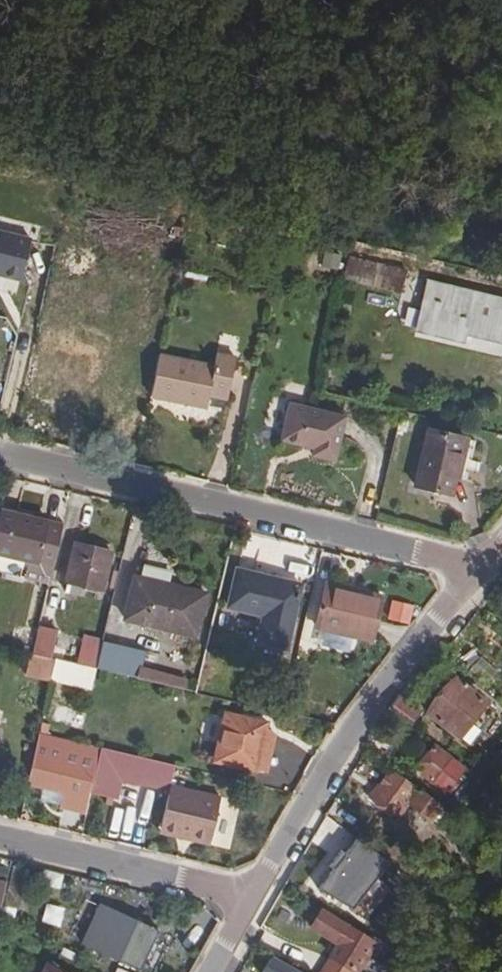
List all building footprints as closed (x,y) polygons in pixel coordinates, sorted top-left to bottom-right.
[(22,279),(33,225),(0,218),(0,275),(22,279)] [(343,280),(400,294),(398,305),(418,310),(427,276),(406,271),(409,260),(352,246),(343,280)] [(441,335),(445,318),(466,323),(463,334),(501,344),(501,302),(429,284),(418,330),(441,335)] [(445,318),(441,335),(462,340),(463,334),(466,323),(445,318)] [(236,358),(217,354),(214,366),(160,354),(150,396),(206,409),(209,397),(211,392),(227,396),(236,358)] [(211,392),(209,397),(226,401),(227,396),(211,392)] [(288,405),(280,441),(303,446),(313,449),(312,452),(311,456),(333,462),(344,418),(288,405)] [(452,496),(465,439),(427,430),(414,486),(452,496)] [(49,586),(63,525),(0,510),(0,556),(26,562),(22,579),(49,586)] [(66,582),(103,591),(112,553),(75,543),(66,582)] [(237,570),(228,608),(264,616),(257,643),(287,650),(300,592),(274,586),(276,579),(237,570)] [(125,620),(197,637),(207,594),(135,577),(125,620)] [(302,585),(276,579),(274,586),(300,592),(302,585)] [(86,587),(66,582),(63,594),(83,599),(86,587)] [(326,584),(316,628),(372,641),(382,597),(326,584)] [(385,617),(404,626),(412,610),(393,601),(385,617)] [(39,628),(33,654),(51,658),(57,632),(39,628)] [(102,644),(96,669),(140,679),(146,655),(102,644)] [(55,674),(88,681),(91,668),(58,660),(55,674)] [(143,671),(140,679),(184,691),(186,681),(143,671)] [(427,714),(457,737),(485,702),(454,678),(427,714)] [(399,697),(389,710),(410,726),(421,713),(399,697)] [(266,725),(225,716),(214,761),(255,771),(256,770),(262,743),(266,725)] [(275,736),(265,729),(262,743),(256,770),(267,773),(275,736)] [(41,733),(31,777),(35,778),(34,784),(44,787),(41,801),(57,805),(61,791),(65,792),(61,808),(77,812),(88,767),(61,761),(66,739),(41,733)] [(422,774),(445,792),(464,767),(435,745),(420,764),(426,768),(422,774)] [(146,758),(102,748),(98,764),(97,769),(95,779),(92,791),(116,797),(121,778),(140,782),(146,758)] [(171,764),(146,758),(140,782),(165,789),(171,764)] [(370,798),(397,817),(407,803),(430,819),(439,807),(388,772),(370,798)] [(171,786),(162,824),(212,836),(221,798),(171,786)] [(212,836),(162,824),(159,835),(209,847),(212,836)] [(348,907),(383,855),(351,834),(317,887),(348,907)] [(27,868),(11,864),(6,882),(1,903),(17,907),(27,868)] [(158,930),(101,903),(82,943),(138,971),(158,930)] [(1,905),(0,909),(0,920),(12,923),(16,909),(1,905)] [(335,943),(328,955),(355,971),(356,971),(374,944),(321,911),(311,928),(335,943)] [(38,916),(35,930),(58,935),(61,921),(38,916)] [(328,955),(317,971),(355,971),(328,955)] [(271,959),(263,971),(295,971),(271,959)] [(48,963),(43,971),(64,971),(48,963)]
